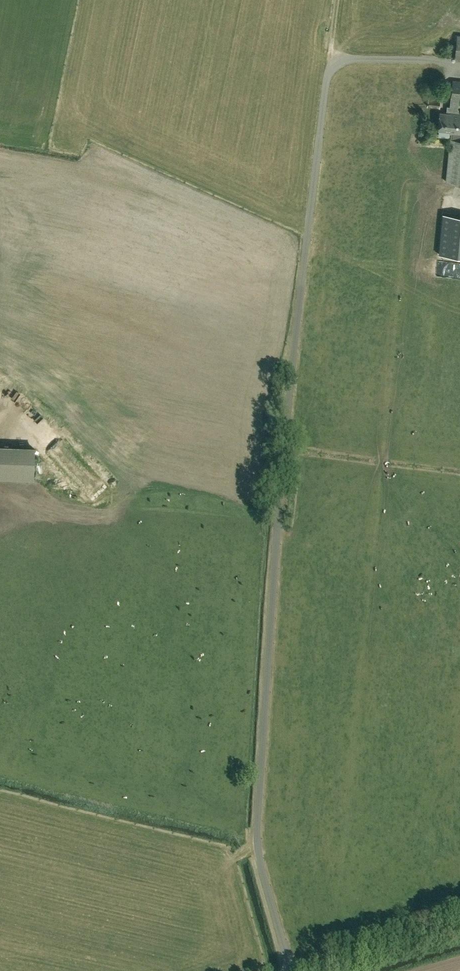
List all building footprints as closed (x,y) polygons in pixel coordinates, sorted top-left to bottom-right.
[(451,133),(447,182),(459,183),(459,112),(457,112),(458,98),(459,98),(459,82),(452,81),(449,113),(440,112),(438,130),(450,131),(450,133),(451,133)] [(429,97),(428,107),(440,108),(441,98),(429,97)] [(40,437),(57,427),(52,419),(35,429),(40,437)] [(59,429),(47,435),(57,454),(65,450),(61,443),(65,441),(59,429)] [(35,480),(36,448),(0,446),(0,478),(35,480)] [(83,551),(77,553),(80,559),(86,557),(83,551)]
